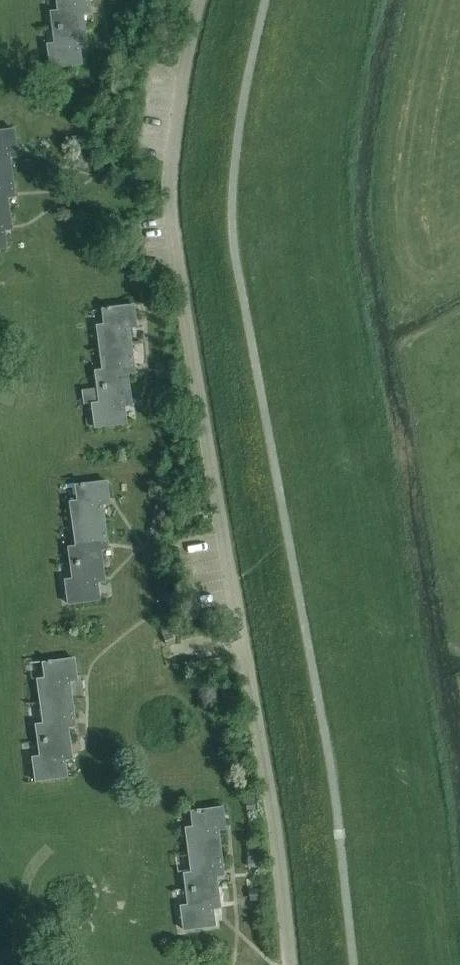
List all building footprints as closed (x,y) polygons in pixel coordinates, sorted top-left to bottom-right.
[(58,10),(52,11),(54,33),(86,29),(84,13),(91,12),(90,0),(57,0),(58,10)] [(86,29),(54,33),(55,43),(48,44),(51,68),(83,64),(80,46),(88,45),(86,29)] [(13,174),(10,151),(17,150),(14,128),(0,130),(0,175),(13,174)] [(0,175),(0,214),(10,213),(8,197),(16,196),(13,174),(0,175)] [(0,214),(0,247),(7,246),(5,230),(13,229),(10,213),(0,214)] [(100,347),(132,343),(130,327),(137,326),(134,304),(103,308),(105,324),(97,325),(100,347)] [(132,343),(100,347),(103,369),(96,370),(98,386),(129,382),(128,372),(136,371),(132,343)] [(129,382),(98,386),(100,402),(93,403),(96,426),(127,422),(125,405),(132,404),(129,382)] [(74,524),(105,520),(103,503),(110,502),(108,480),(77,484),(79,500),(71,501),(74,524)] [(105,520),(74,524),(76,546),(69,547),(71,563),(103,559),(102,549),(109,548),(105,520)] [(103,559),(71,563),(73,578),(66,579),(69,603),(101,599),(98,581),(105,581),(103,559)] [(41,701),(72,696),(70,680),(78,679),(75,658),(44,662),(46,677),(39,678),(41,701)] [(72,696),(41,701),(44,723),(37,724),(39,740),(70,736),(69,726),(76,725),(72,696)] [(70,736),(39,740),(41,756),(33,757),(36,780),(68,776),(65,759),(73,758),(70,736)] [(189,850),(221,845),(219,829),(226,828),(223,806),(191,811),(194,826),(187,827),(189,850)] [(221,845),(189,850),(192,872),(185,873),(187,889),(218,884),(217,875),(224,874),(221,845)] [(218,884),(187,889),(189,904),(181,905),(185,929),(216,925),(214,907),(221,907),(218,884)]
